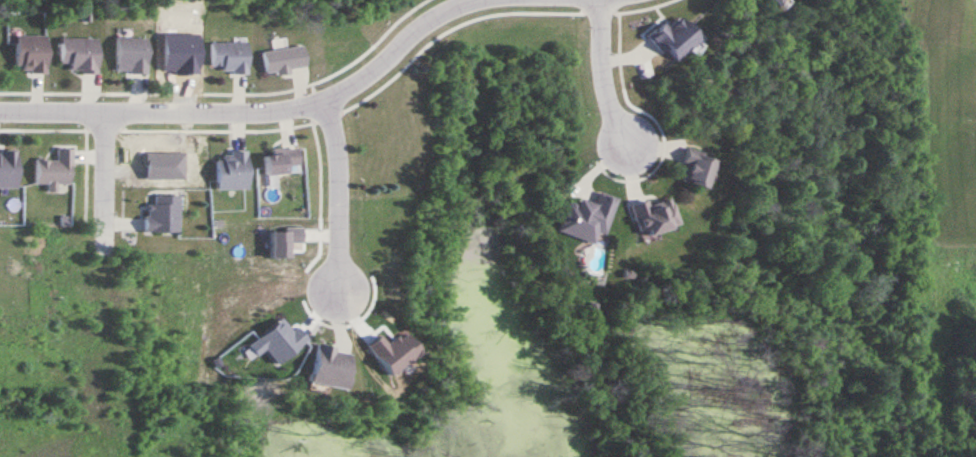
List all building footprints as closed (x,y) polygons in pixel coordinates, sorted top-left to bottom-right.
[(667,50),(677,62),(702,39),(683,17),(670,29),(665,24),(649,38),(663,53),(667,50)] [(47,73),(47,36),(16,36),(16,73),(47,73)] [(98,38),(61,38),(61,64),(70,64),(70,74),(98,74),(98,38)] [(148,38),(117,38),(116,73),(148,73),(148,38)] [(248,74),(248,43),(211,43),(211,67),(220,67),(220,74),(248,74)] [(304,46),(262,52),(265,75),(307,69),(304,46)] [(73,149),(57,149),(57,160),(36,159),(35,184),(47,184),(47,193),(57,193),(58,184),(72,184),(73,149)] [(265,155),(265,174),(299,174),(299,149),(271,149),(271,155),(265,155)] [(712,188),(719,156),(689,149),(681,180),(712,188)] [(18,188),(18,152),(0,152),(0,188),(18,188)] [(216,190),(249,190),(249,154),(216,154),(216,190)] [(606,235),(619,197),(599,191),(596,203),(579,198),(577,204),(568,201),(559,232),(595,244),(599,233),(606,235)] [(179,231),(179,195),(154,195),(154,204),(145,204),(145,231),(179,231)] [(680,226),(672,198),(650,205),(648,200),(632,205),(641,237),(680,226)] [(348,390),(354,352),(317,346),(311,383),(348,390)]
